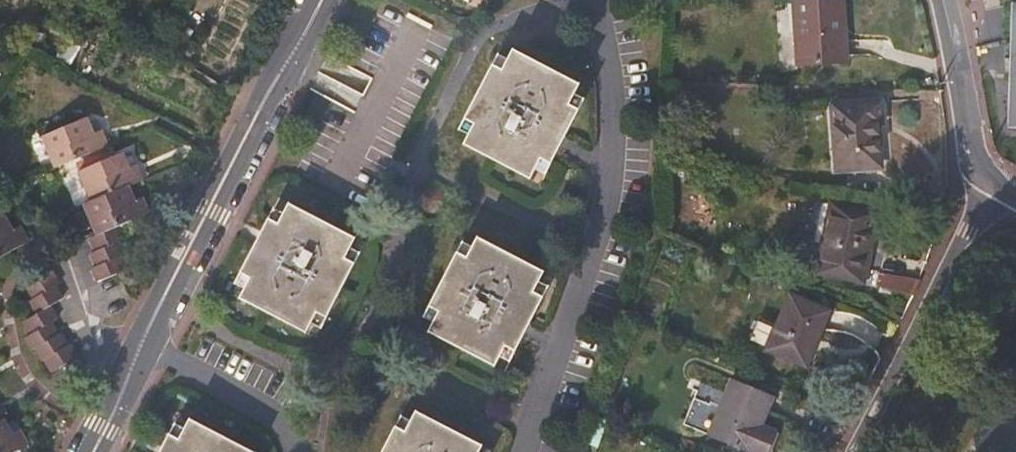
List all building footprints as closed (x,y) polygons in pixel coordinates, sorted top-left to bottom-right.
[(795,2),(799,66),(849,63),(847,31),(841,32),(839,0),(817,0),(795,2)] [(556,73),(514,51),(508,61),(503,71),(494,66),(466,119),(476,124),(470,136),(466,145),(495,160),(532,179),(536,170),(542,159),(551,164),(566,134),(579,110),(569,105),(575,95),(580,85),(556,73)] [(494,66),(503,71),(508,61),(499,56),(494,66)] [(575,95),(569,105),(579,110),(584,100),(575,95)] [(833,105),(838,171),(881,167),(879,128),(884,127),(881,101),(833,105)] [(88,119),(42,138),(55,169),(109,146),(102,131),(94,134),(88,119)] [(476,124),(466,119),(461,131),(470,136),(476,124)] [(132,169),(125,153),(79,172),(91,203),(84,206),(97,237),(89,240),(94,253),(89,255),(95,268),(91,269),(97,284),(128,271),(122,258),(127,256),(121,242),(126,240),(120,227),(152,214),(145,198),(137,201),(131,186),(146,180),(140,165),(132,169)] [(551,164),(542,159),(536,170),(545,175),(551,164)] [(356,239),(290,204),(284,215),(279,225),(269,220),(242,273),(252,278),(246,289),(241,298),(308,333),(312,324),(318,312),(328,317),(355,264),(346,259),(351,249),(356,239)] [(818,273),(866,283),(880,216),(833,205),(818,273)] [(274,210),(269,220),(279,225),(284,215),(274,210)] [(0,220),(0,260),(31,242),(22,227),(15,231),(7,217),(0,220)] [(518,259),(479,239),(474,248),(468,259),(459,254),(431,308),(441,312),(435,322),(430,332),(461,348),(497,366),(501,357),(507,346),(516,351),(529,327),(543,298),(534,293),(540,282),(545,273),(518,259)] [(464,243),(459,254),(468,259),(474,248),(464,243)] [(346,259),(355,264),(361,254),(351,249),(346,259)] [(54,271),(25,288),(29,295),(33,301),(29,303),(36,316),(24,323),(31,336),(24,340),(33,353),(35,352),(42,364),(45,363),(52,374),(80,357),(73,345),(71,346),(63,334),(61,335),(54,323),(60,319),(53,307),(66,299),(58,287),(62,284),(54,271)] [(252,278),(242,273),(236,284),(246,289),(252,278)] [(923,280),(881,273),(879,287),(915,297),(923,280)] [(540,282),(534,293),(543,298),(549,287),(540,282)] [(821,336),(831,313),(792,296),(768,351),(803,366),(816,334),(821,336)] [(426,317),(435,322),(441,312),(431,308),(426,317)] [(328,317),(318,312),(312,324),(322,329),(328,317)] [(821,336),(816,334),(803,366),(808,368),(821,336)] [(516,351),(507,346),(501,357),(511,362),(516,351)] [(696,429),(711,435),(752,451),(768,451),(776,434),(762,429),(774,401),(733,384),(720,413),(706,407),(696,429)] [(30,444),(21,430),(15,434),(7,421),(0,410),(0,451),(17,451),(30,444)] [(418,413),(412,423),(407,433),(397,428),(385,451),(480,451),(483,447),(456,433),(418,413)] [(397,428),(407,433),(412,423),(403,417),(397,428)] [(191,420),(186,431),(181,441),(171,436),(163,451),(252,451),(191,420)] [(176,426),(171,436),(181,441),(186,431),(176,426)]
